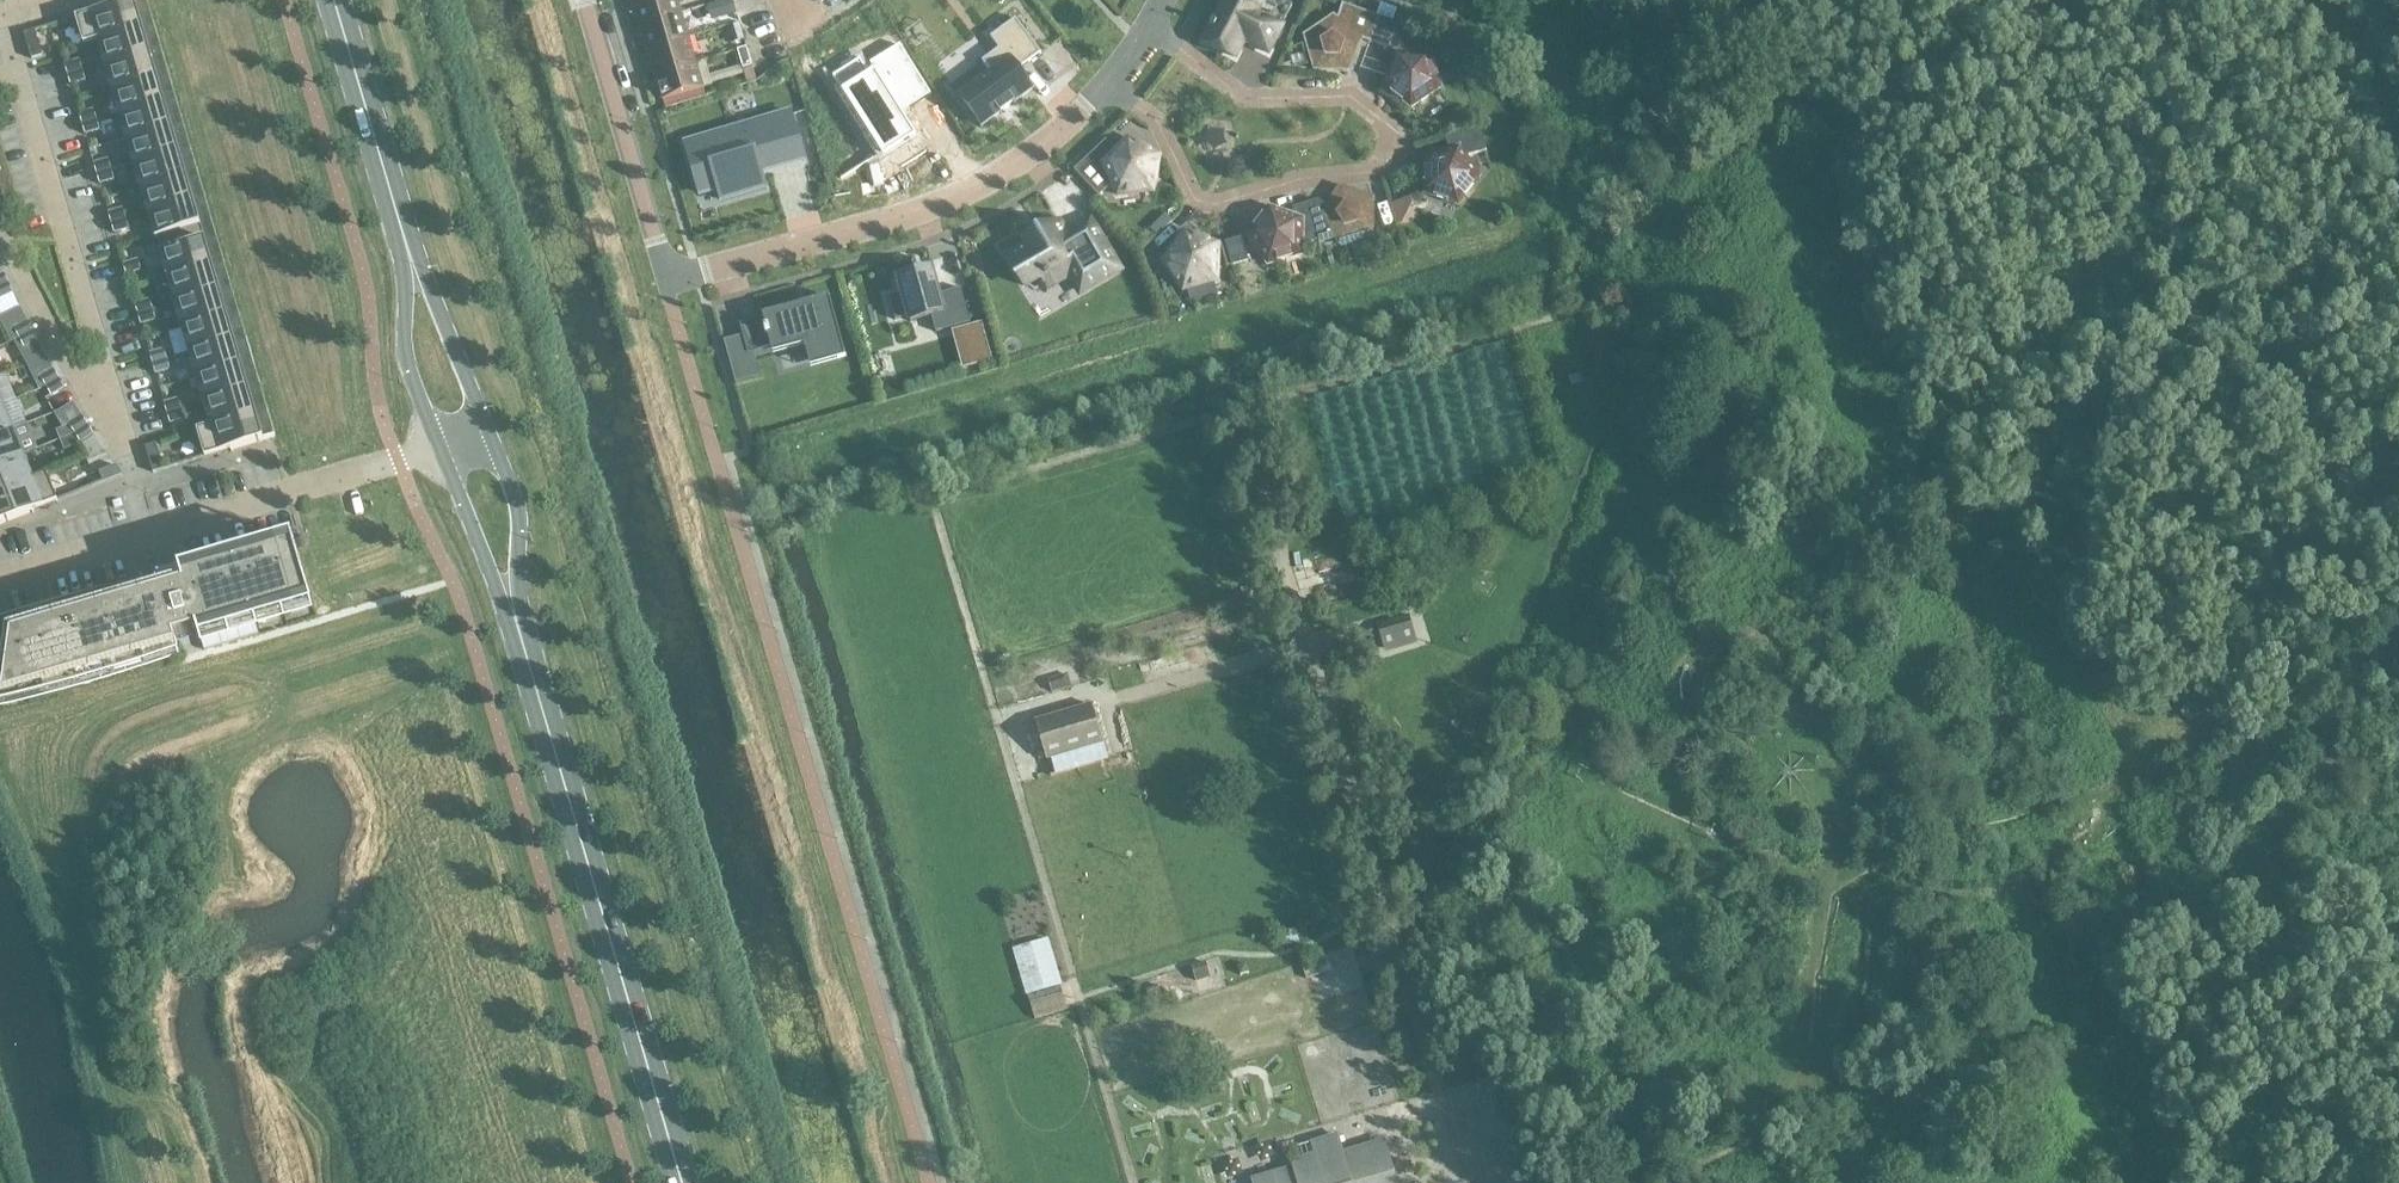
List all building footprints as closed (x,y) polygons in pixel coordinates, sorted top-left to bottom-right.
[(640,26),(681,14),(677,0),(636,0),(633,1),(640,26)] [(717,3),(722,18),(736,14),(732,0),(727,0),(717,3)] [(1203,42),(1235,58),(1244,40),(1249,43),(1248,44),(1268,54),(1282,27),(1279,26),(1282,20),(1285,21),(1292,6),(1280,0),(1251,0),(1247,8),(1231,0),(1224,0),(1203,42)] [(76,18),(84,44),(142,27),(135,1),(103,11),(102,9),(101,9),(102,11),(76,18)] [(1380,3),(1375,17),(1379,18),(1392,23),(1397,9),(1380,3)] [(1370,43),(1379,18),(1375,17),(1342,5),(1337,20),(1333,17),(1304,37),(1314,71),(1350,72),(1361,40),(1370,43)] [(1402,7),(1397,22),(1416,29),(1422,14),(1402,7)] [(640,26),(647,51),(688,39),(681,14),(640,26)] [(1379,18),(1370,43),(1386,49),(1379,68),(1389,71),(1383,87),(1411,109),(1440,89),(1430,55),(1421,55),(1421,47),(1402,40),(1406,28),(1392,23),(1379,18)] [(1041,54),(1015,19),(990,38),(998,49),(981,62),(990,73),(959,96),(982,127),(1032,90),(1018,71),(1041,54)] [(744,40),(739,26),(730,28),(734,43),(744,40)] [(150,52),(142,27),(84,44),(84,45),(98,41),(105,65),(150,52)] [(43,56),(35,31),(24,34),(32,60),(43,56)] [(647,51),(655,75),(695,63),(688,39),(647,51)] [(737,51),(743,69),(752,67),(747,48),(737,51)] [(157,77),(150,52),(105,65),(112,90),(157,77)] [(68,76),(82,71),(79,61),(65,66),(68,76)] [(865,69),(838,86),(884,158),(916,138),(902,114),(931,95),(910,62),(880,81),(875,72),(870,76),(865,69)] [(655,75),(662,101),(703,89),(695,63),(655,75)] [(68,76),(71,86),(85,81),(82,71),(68,76)] [(164,101),(157,77),(112,90),(119,115),(164,101)] [(126,139),(171,126),(164,101),(119,115),(126,139)] [(82,125),(97,121),(94,111),(79,115),(82,125)] [(684,142),(702,202),(719,196),(721,202),(765,188),(758,166),(803,152),(790,111),(684,142)] [(82,125),(85,135),(100,131),(97,121),(82,125)] [(179,151),(171,126),(126,139),(134,164),(179,151)] [(1480,128),(1445,138),(1449,152),(1425,159),(1425,194),(1458,206),(1479,178),(1466,158),(1487,152),(1480,128)] [(1159,157),(1128,140),(1116,151),(1106,141),(1074,171),(1099,197),(1112,185),(1117,196),(1152,191),(1154,182),(1159,178),(1160,172),(1157,166),(1159,157)] [(141,189),(186,175),(179,151),(134,164),(141,189)] [(97,175),(111,171),(109,161),(94,165),(97,175)] [(97,175),(100,185),(114,180),(111,171),(97,175)] [(193,200),(186,175),(141,189),(148,213),(193,200)] [(1319,241),(1333,237),(1339,245),(1373,235),(1374,200),(1340,188),(1325,207),(1318,201),(1308,204),(1319,241)] [(205,242),(193,200),(148,213),(152,227),(154,226),(159,241),(156,242),(160,255),(205,242)] [(1248,236),(1268,266),(1302,256),(1302,246),(1319,241),(1308,204),(1296,208),(1292,217),(1269,208),(1248,236)] [(111,224),(126,220),(123,210),(108,214),(111,224)] [(111,224),(114,234),(129,230),(126,220),(111,224)] [(1028,245),(1007,257),(1025,287),(1044,276),(1045,279),(1048,277),(1047,274),(1064,264),(1081,292),(1118,269),(1102,242),(1091,223),(1090,222),(1089,223),(1067,236),(1059,222),(1040,233),(1039,233),(1039,234),(1032,238),(1032,237),(1032,238),(1026,242),(1028,245)] [(1218,245),(1185,233),(1163,261),(1183,291),(1217,281),(1218,245)] [(1248,262),(1241,238),(1225,243),(1232,267),(1248,262)] [(213,266),(205,242),(160,255),(168,280),(213,266)] [(138,261),(123,266),(126,276),(141,271),(138,261)] [(213,266),(168,280),(175,304),(220,291),(213,266)] [(931,317),(936,333),(970,323),(961,289),(938,295),(931,270),(898,278),(903,294),(889,298),(895,321),(909,317),(911,323),(931,317)] [(9,285),(4,275),(0,277),(0,289),(9,285)] [(13,294),(9,285),(0,289),(0,300),(13,294)] [(227,316),(220,291),(175,304),(182,329),(227,316)] [(138,315),(153,311),(150,301),(135,305),(138,315)] [(763,318),(740,325),(743,336),(748,355),(754,353),(771,349),(815,337),(821,360),(843,354),(828,301),(763,318)] [(103,331),(127,325),(122,304),(98,310),(103,331)] [(138,315),(141,325),(156,321),(153,311),(138,315)] [(227,316),(182,329),(189,354),(235,341),(227,316)] [(19,340),(33,332),(28,323),(15,330),(19,340)] [(33,332),(19,340),(24,349),(38,342),(33,332)] [(242,365),(235,341),(189,354),(197,379),(242,365)] [(153,365),(167,360),(164,351),(150,355),(153,365)] [(153,365),(155,375),(170,370),(167,360),(153,365)] [(145,365),(120,365),(121,388),(146,388),(145,365)] [(249,390),(242,365),(197,379),(204,403),(249,390)] [(46,388),(59,380),(54,371),(41,379),(46,388)] [(59,380),(46,388),(51,397),(65,389),(59,380)] [(256,415),(249,390),(204,403),(211,427),(197,431),(197,432),(256,415)] [(167,414),(182,410),(179,400),(164,404),(167,414)] [(0,406),(0,436),(13,430),(3,405),(0,406)] [(167,414),(170,424),(185,420),(182,410),(167,414)] [(256,415),(197,432),(205,458),(231,450),(232,452),(233,452),(232,450),(264,441),(256,415)] [(75,435),(88,427),(82,418),(69,426),(75,435)] [(88,427),(75,435),(81,444),(94,435),(88,427)] [(0,436),(0,465),(24,456),(13,430),(0,436)] [(153,473),(164,470),(156,444),(146,448),(153,473)] [(0,465),(0,495),(47,475),(47,474),(33,480),(24,456),(0,465)] [(116,466),(99,473),(103,483),(123,475),(116,466)] [(0,523),(0,525),(1,525),(58,502),(57,500),(47,475),(0,495),(0,522),(0,523)] [(311,601),(294,545),(181,578),(183,585),(1,639),(0,644),(0,700),(178,647),(175,638),(197,632),(198,634),(311,601)] [(1384,649),(1416,639),(1409,616),(1377,626),(1384,649)] [(1067,675),(1047,680),(1051,692),(1070,686),(1067,675)] [(1033,722),(1045,760),(1102,744),(1090,705),(1033,722)] [(1011,949),(1025,997),(1028,996),(1060,987),(1062,986),(1048,939),(1011,949)] [(1035,1019),(1066,1010),(1060,987),(1028,996),(1035,1019)] [(1376,1079),(1380,1101),(1400,1098),(1397,1076),(1376,1079)] [(1384,1143),(1343,1155),(1337,1137),(1313,1144),(1318,1162),(1253,1181),(1254,1182),(1396,1182),(1384,1143)]
